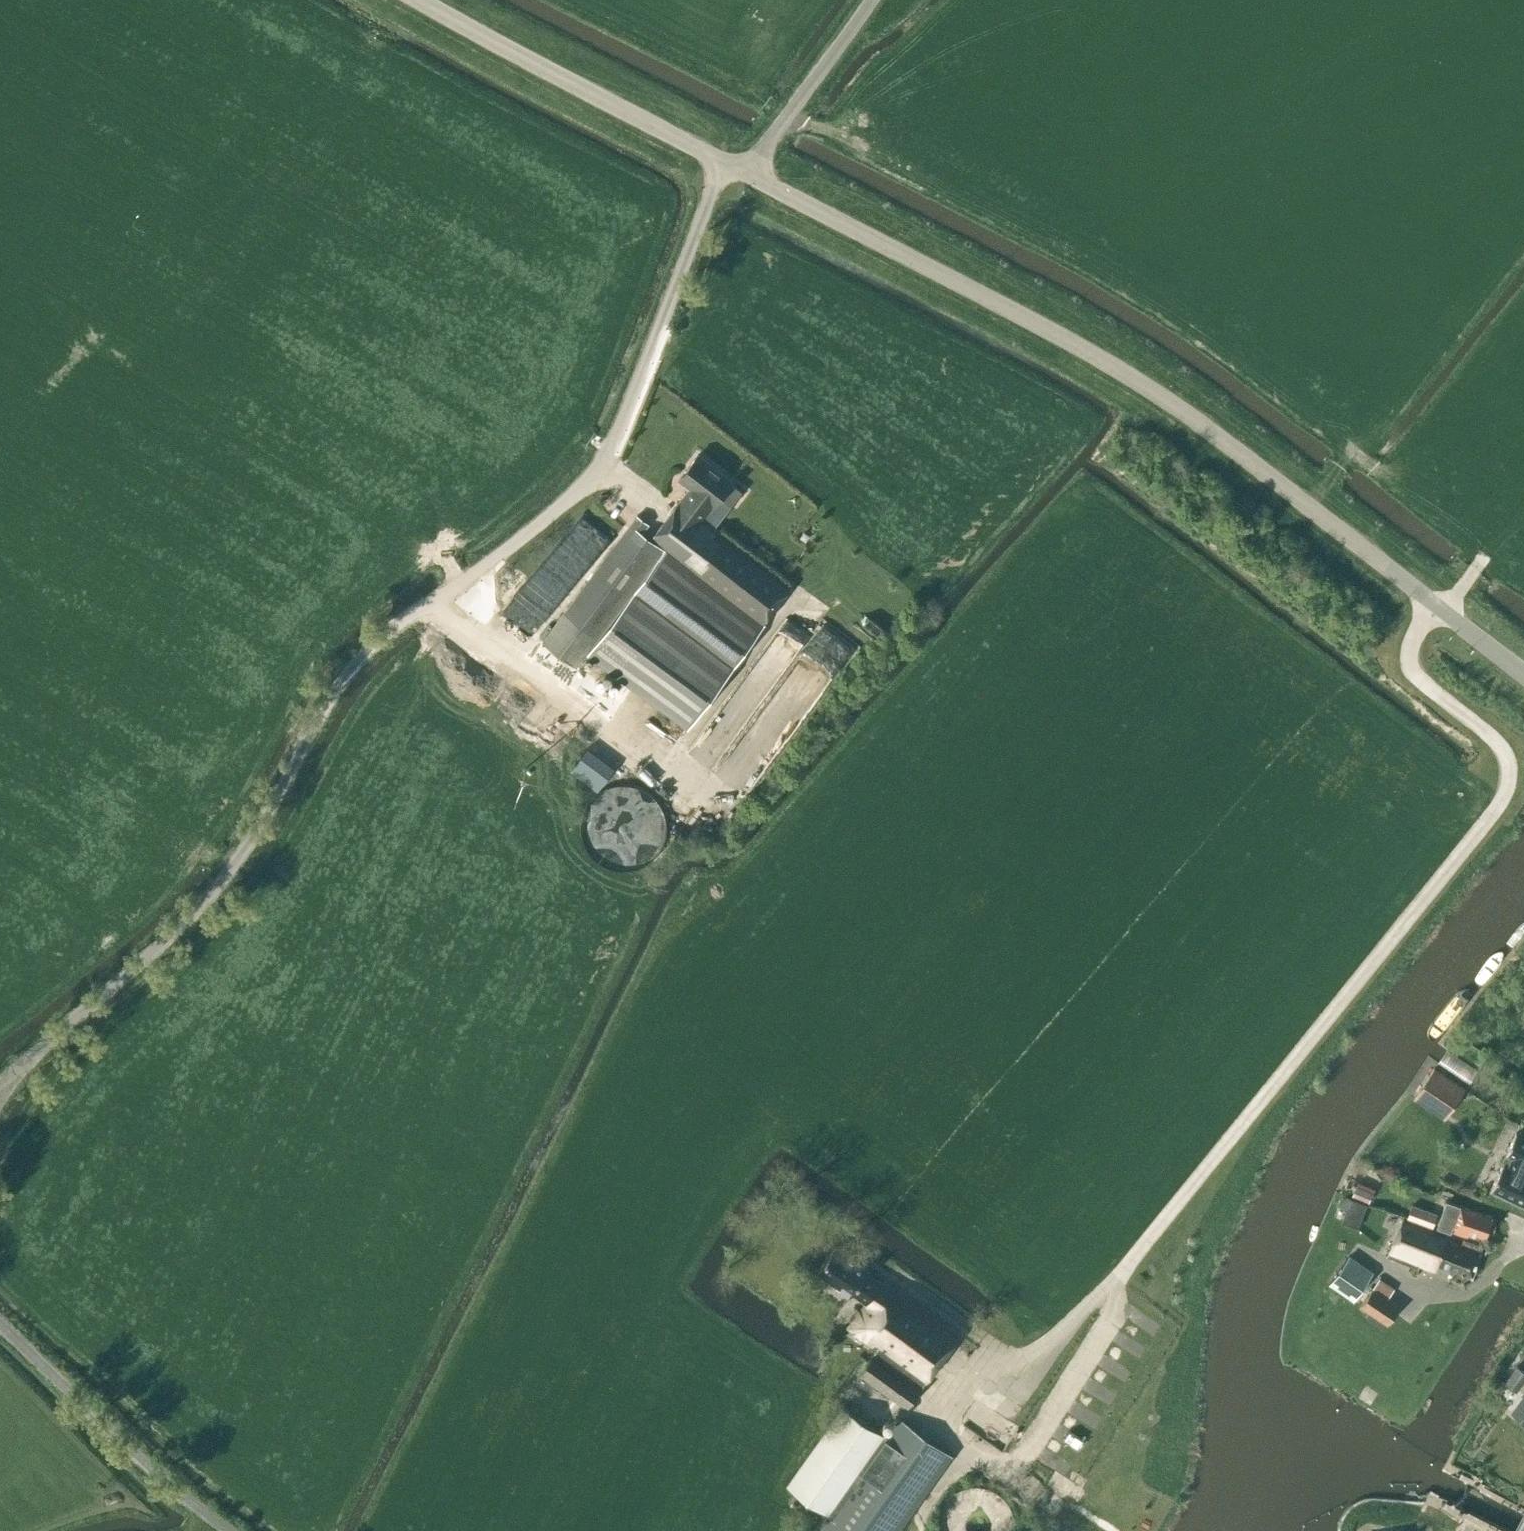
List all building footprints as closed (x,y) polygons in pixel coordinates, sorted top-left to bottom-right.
[(653,537),(646,547),(636,539),(648,523),(638,516),(543,639),(577,665),(588,650),(688,725),(744,649),(792,584),(702,518),(713,503),(714,504),(720,496),(731,504),(741,490),(731,482),(732,480),(697,454),(679,478),(691,486),(680,501),(679,500),(652,536),(653,537)] [(767,705),(813,635),(789,619),(742,689),(767,705)] [(665,854),(656,792),(597,801),(600,818),(598,819),(604,863),(665,854)] [(1434,1067),(1414,1097),(1444,1117),(1464,1087),(1434,1067)] [(1516,1131),(1507,1151),(1509,1152),(1491,1188),(1523,1205),(1523,1135),(1516,1131)] [(1375,1187),(1359,1181),(1353,1195),(1369,1202),(1375,1187)] [(1342,1195),(1338,1205),(1347,1208),(1350,1197),(1342,1195)] [(1438,1212),(1413,1203),(1408,1217),(1433,1226),(1438,1212)] [(1493,1215),(1460,1204),(1454,1221),(1441,1217),(1437,1227),(1451,1232),(1452,1230),(1468,1236),(1469,1231),(1486,1237),(1493,1215)] [(1447,1237),(1448,1235),(1404,1218),(1388,1256),(1418,1268),(1420,1264),(1436,1270),(1438,1265),(1472,1277),(1483,1245),(1463,1238),(1461,1243),(1447,1237)] [(883,1281),(868,1270),(870,1269),(836,1245),(818,1270),(851,1294),(853,1292),(867,1302),(849,1327),(877,1349),(860,1373),(907,1408),(961,1332),(885,1277),(883,1281)] [(1372,1272),(1348,1256),(1330,1282),(1354,1299),(1372,1272)] [(1360,1306),(1388,1324),(1401,1304),(1389,1296),(1394,1287),(1380,1277),(1360,1306)] [(1504,1380),(1503,1379),(1497,1387),(1503,1392),(1509,1384),(1517,1390),(1523,1381),(1523,1370),(1516,1364),(1504,1380)] [(1523,1394),(1511,1411),(1523,1421),(1523,1394)] [(953,1454),(900,1417),(887,1436),(843,1405),(787,1485),(830,1516),(820,1530),(898,1530),(953,1454)] [(979,1427),(999,1442),(1015,1420),(995,1405),(979,1427)] [(1011,1521),(1010,1514),(1008,1507),(1005,1501),(1001,1495),(993,1489),(987,1486),(980,1484),(974,1484),(965,1485),(958,1488),(952,1491),(948,1495),(943,1501),(940,1508),(938,1515),(937,1522),(938,1529),(939,1530),(1009,1530),(1011,1527),(1011,1521)]
